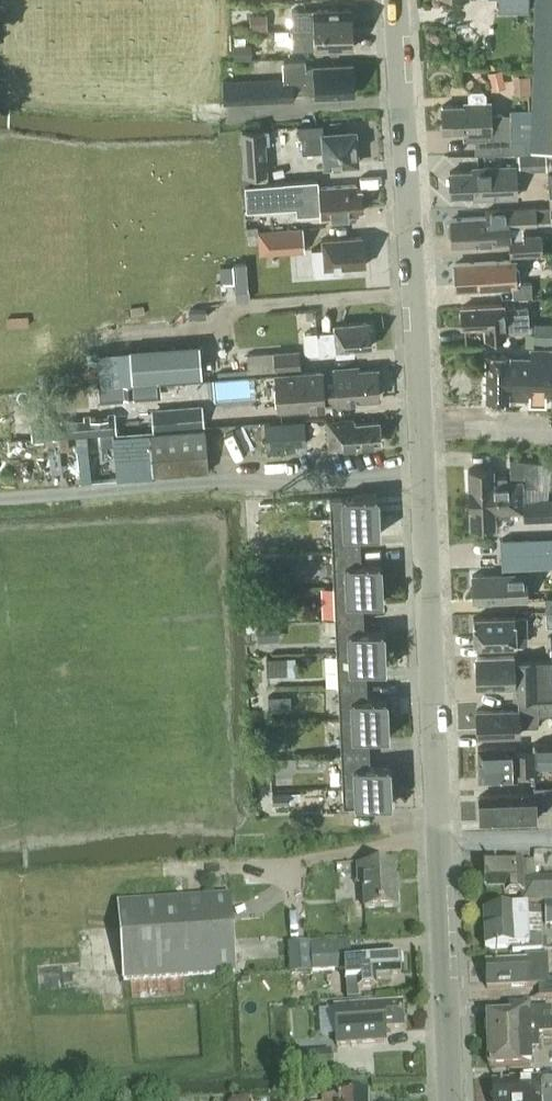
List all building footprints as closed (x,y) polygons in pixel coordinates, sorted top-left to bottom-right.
[(530,15),(529,0),(501,0),(501,11),(507,11),(507,14),(530,15)] [(551,12),(551,0),(534,0),(534,11),(551,12)] [(293,29),(351,27),(351,8),(292,9),(293,29)] [(551,25),(551,12),(534,11),(534,24),(551,25)] [(264,28),(264,14),(248,14),(249,28),(264,28)] [(551,37),(551,25),(534,24),(533,36),(551,37)] [(352,47),(351,27),(293,29),(294,48),(315,47),(315,48),(352,47)] [(288,30),(276,30),(276,42),(288,42),(288,30)] [(551,50),(551,37),(533,36),(533,49),(551,50)] [(248,56),(248,44),(234,44),(234,56),(248,56)] [(551,63),(551,50),(533,49),(533,62),(551,63)] [(353,62),(314,64),(307,65),(306,58),(285,59),(286,79),(224,82),(224,101),(295,98),(294,90),(315,89),(316,96),(354,94),(353,62)] [(551,76),(551,63),(533,62),(532,75),(551,76)] [(502,68),(488,71),(490,80),(504,77),(502,68)] [(529,72),(518,72),(518,90),(529,90),(529,72)] [(551,88),(551,76),(532,75),(532,87),(551,88)] [(551,101),(551,88),(532,87),(532,100),(551,101)] [(551,114),(551,101),(532,100),(531,113),(551,114)] [(477,152),(512,151),(511,113),(492,113),(492,101),(468,102),(468,104),(443,105),(445,130),(464,130),(465,138),(476,138),(477,152)] [(551,126),(551,114),(531,113),(531,114),(531,126),(551,126)] [(530,151),(530,138),(531,126),(531,114),(512,114),(513,151),(530,151)] [(356,129),(325,132),(325,122),(302,124),(304,151),(324,149),(325,164),(359,162),(356,129)] [(551,139),(551,126),(531,126),(530,138),(551,139)] [(246,182),(268,180),(265,127),(242,128),(246,182)] [(530,151),(551,152),(551,139),(530,138),(530,151)] [(547,152),(520,153),(520,170),(547,169),(547,152)] [(475,197),(517,195),(516,165),(474,166),(474,170),(450,171),(451,195),(475,194),(475,197)] [(292,181),(293,203),(297,203),(297,213),(322,211),(322,215),(358,213),(358,208),(365,207),(363,185),(358,186),(358,183),(320,185),(319,179),(292,181)] [(247,208),(293,205),(291,181),(246,183),(247,208)] [(511,239),(510,228),(525,227),(525,220),(549,219),(548,205),(493,208),(493,215),(453,218),(454,243),(507,239),(508,253),(544,251),(543,237),(511,239)] [(306,250),(304,227),(259,231),(260,254),(306,250)] [(344,265),(366,263),(363,234),(323,237),(324,246),(312,247),(314,272),(340,270),(344,265)] [(457,288),(512,284),(511,259),(455,263),(457,288)] [(530,306),(505,307),(504,304),(461,306),(463,326),(485,324),(485,337),(506,336),(506,332),(531,330),(530,306)] [(354,347),(372,346),(370,321),(335,324),(336,330),(318,332),(320,353),(337,352),(337,354),(354,352),(354,347)] [(534,323),(534,339),(551,339),(551,323),(534,323)] [(132,381),(202,378),(200,342),(130,347),(132,381)] [(551,393),(551,349),(531,348),(531,356),(510,355),(510,353),(488,353),(487,398),(509,398),(509,392),(530,392),(529,404),(547,404),(547,393),(551,393)] [(249,372),(301,367),(300,349),(247,354),(249,372)] [(323,373),(323,371),(280,375),(283,407),(326,404),(326,402),(337,401),(337,403),(356,401),(356,398),(379,396),(377,369),(358,371),(358,367),(333,369),(334,372),(323,373)] [(162,380),(97,385),(98,399),(163,394),(162,380)] [(204,426),(203,407),(151,411),(152,430),(204,426)] [(33,439),(117,432),(115,412),(108,413),(108,416),(91,418),(91,414),(84,415),(84,418),(62,420),(62,417),(31,420),(33,439)] [(266,421),(268,442),(307,440),(305,418),(266,421)] [(380,440),(379,420),(356,421),(355,418),(328,419),(330,449),(358,447),(358,443),(380,440)] [(208,469),(206,429),(113,434),(115,477),(154,475),(208,469)] [(469,469),(470,495),(523,493),(523,486),(539,485),(538,460),(511,457),(512,480),(508,480),(508,474),(494,475),(494,467),(469,469)] [(523,493),(470,495),(471,525),(496,524),(496,517),(510,516),(510,511),(524,510),(524,519),(551,518),(551,498),(524,499),(523,493)] [(331,516),(379,514),(378,495),(342,496),(342,497),(330,497),(331,516)] [(380,534),(379,514),(331,516),(332,550),(361,549),(360,534),(380,534)] [(505,567),(540,566),(539,539),(504,540),(505,567)] [(332,550),(334,584),(382,582),(381,562),(361,563),(361,549),(332,550)] [(474,600),(527,598),(527,572),(473,574),(474,600)] [(325,626),(364,623),(363,602),(383,601),(382,582),(334,584),(335,618),(325,618),(325,626)] [(264,601),(265,620),(297,618),(295,599),(264,601)] [(528,615),(515,616),(474,616),(475,645),(499,645),(528,644),(528,615)] [(279,622),(258,623),(258,640),(279,639),(279,622)] [(336,632),(337,651),(385,649),(384,630),(364,631),(364,623),(325,626),(326,632),(336,632)] [(386,668),(385,649),(337,651),(338,685),(366,684),(366,669),(386,668)] [(296,670),(296,656),(266,657),(267,670),(296,670)] [(538,697),(551,696),(551,661),(516,662),(516,656),(476,656),(477,686),(516,685),(516,697),(538,697)] [(367,698),(366,684),(338,685),(340,719),(388,717),(387,697),(367,698)] [(270,696),(270,709),(292,708),(292,696),(270,696)] [(520,734),(520,724),(538,724),(538,714),(551,713),(551,699),(519,700),(519,709),(477,709),(477,735),(520,734)] [(389,736),(388,717),(340,719),(341,747),(369,746),(369,737),(389,736)] [(535,743),(535,764),(551,763),(551,743),(535,743)] [(517,778),(517,772),(517,752),(517,749),(516,745),(478,746),(479,779),(517,778)] [(341,747),(343,786),(391,784),(390,765),(370,766),(369,746),(341,747)] [(534,749),(517,749),(517,752),(517,772),(535,771),(534,749)] [(391,803),(391,784),(343,786),(343,805),(356,805),(391,803)] [(289,789),(273,790),(273,803),(289,802),(289,789)] [(536,818),(536,807),(535,793),(480,795),(480,820),(536,818)] [(545,902),(551,902),(551,879),(535,879),(534,866),(534,863),(522,863),(522,862),(484,863),(484,889),(503,890),(503,896),(522,896),(522,903),(545,902)] [(396,908),(394,865),(356,865),(357,883),(362,884),(363,908),(396,908)] [(229,892),(118,898),(122,980),(234,974),(229,892)] [(539,916),(538,908),(483,910),(485,950),(511,948),(512,952),(541,951),(540,938),(527,938),(526,917),(539,916)] [(349,943),(311,946),(314,972),(346,969),(351,969),(350,957),(349,943)] [(291,974),(314,972),(311,946),(311,944),(288,946),(291,974)] [(350,957),(351,969),(346,969),(347,983),(356,982),(356,988),(377,986),(377,981),(392,980),(391,974),(399,973),(398,954),(354,957),(350,957)] [(526,962),(487,963),(487,989),(538,987),(538,999),(551,998),(551,981),(548,982),(548,956),(526,957),(526,962)] [(403,1004),(359,1006),(335,1008),(337,1045),(386,1043),(385,1028),(404,1027),(403,1004)] [(488,1037),(530,1036),(530,1035),(539,1034),(551,1034),(551,1024),(551,1015),(551,1009),(530,1010),(530,1005),(509,1006),(509,1015),(502,1015),(502,1017),(487,1017),(488,1037)] [(539,1034),(530,1035),(530,1036),(488,1037),(489,1068),(531,1067),(531,1050),(539,1050),(539,1034)] [(316,1064),(300,1065),(300,1077),(333,1075),(331,1052),(315,1053),(316,1064)] [(544,1074),(544,1078),(510,1079),(510,1082),(492,1083),(492,1088),(489,1091),(490,1095),(492,1098),(492,1100),(551,1100),(551,1074),(544,1074)]
